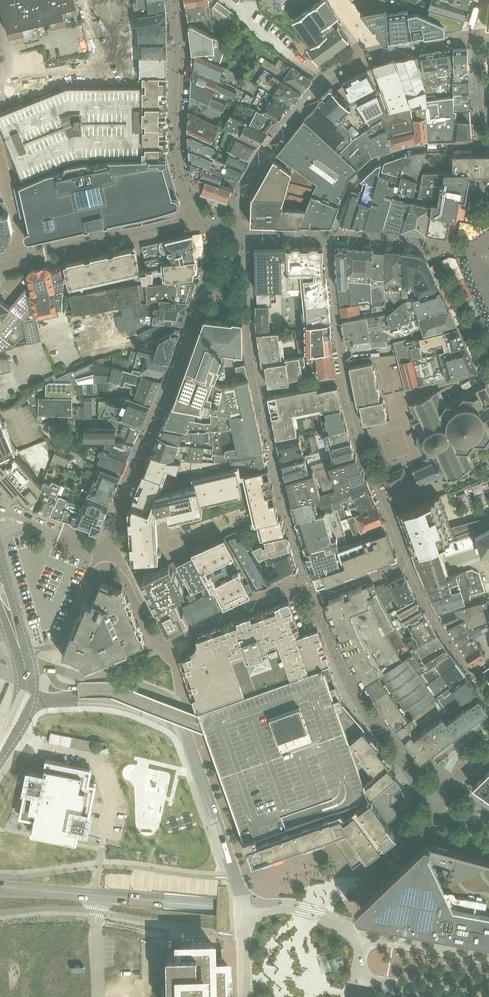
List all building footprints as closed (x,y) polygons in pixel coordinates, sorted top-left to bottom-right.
[(10,36),(17,34),(24,33),(26,40),(41,36),(37,22),(50,19),(52,25),(67,22),(65,15),(79,11),(76,0),(1,0),(10,36)] [(96,7),(95,7),(95,12),(96,38),(97,38),(97,46),(100,46),(100,53),(99,53),(100,79),(126,79),(126,77),(136,77),(135,76),(135,28),(131,28),(131,16),(138,15),(135,5),(134,0),(123,0),(120,1),(109,4),(98,7),(96,0),(94,0),(96,7)] [(138,16),(139,39),(166,39),(166,11),(166,10),(165,0),(135,0),(135,4),(138,16)] [(305,37),(307,41),(305,42),(309,48),(308,48),(318,62),(330,53),(349,39),(334,18),(336,16),(337,17),(338,16),(327,0),(322,0),(294,21),(305,37)] [(429,4),(428,7),(429,8),(429,9),(426,17),(417,13),(408,14),(407,11),(387,14),(386,8),(360,12),(369,24),(384,43),(389,42),(403,40),(405,42),(409,41),(410,39),(445,33),(444,31),(462,28),(463,22),(465,18),(466,19),(467,15),(469,9),(470,5),(469,5),(467,5),(468,2),(469,0),(430,0),(429,4)] [(188,19),(211,16),(215,15),(226,24),(233,28),(235,24),(209,2),(186,6),(188,19)] [(190,31),(193,53),(202,52),(202,54),(204,54),(204,57),(220,63),(227,42),(203,30),(189,23),(190,31)] [(166,39),(139,39),(139,56),(167,57),(166,50),(166,39)] [(455,70),(455,73),(468,73),(468,72),(467,48),(467,47),(466,47),(466,48),(464,48),(464,47),(463,48),(453,49),(454,70),(455,70)] [(450,49),(433,51),(438,82),(440,93),(450,92),(449,85),(451,85),(450,74),(452,71),(452,68),(452,62),(450,49)] [(424,78),(425,84),(438,82),(433,51),(420,54),(424,78)] [(253,96),(252,98),(254,99),(256,96),(260,87),(255,84),(223,66),(220,64),(193,53),(192,66),(219,76),(218,77),(253,96)] [(427,104),(426,95),(425,84),(424,78),(420,54),(419,54),(414,55),(414,57),(396,60),(395,59),(395,60),(411,103),(420,101),(421,101),(422,104),(427,104)] [(167,57),(139,56),(140,76),(167,76),(167,57)] [(265,67),(277,74),(303,91),(312,81),(303,74),(292,66),(288,72),(281,68),(284,62),(279,58),(275,64),(265,58),(261,64),(265,67)] [(389,109),(390,111),(399,109),(403,108),(411,106),(412,106),(411,103),(395,60),(395,59),(373,65),(381,88),(388,106),(389,109)] [(192,66),(191,77),(214,86),(214,87),(249,104),(252,98),(253,96),(218,77),(219,76),(192,66)] [(291,104),(302,92),(265,68),(256,83),(264,87),(270,91),(291,104)] [(375,84),(369,71),(368,70),(356,76),(343,83),(351,96),(361,91),(362,93),(357,96),(359,100),(357,101),(357,100),(355,102),(365,118),(388,106),(381,88),(379,89),(380,89),(378,90),(377,88),(368,92),(366,89),(375,84)] [(468,73),(455,73),(452,74),(453,93),(468,93),(469,93),(468,78),(468,73)] [(167,82),(167,78),(166,78),(166,77),(144,77),(144,78),(143,78),(143,82),(143,87),(143,96),(167,96),(167,82)] [(222,93),(191,78),(190,93),(224,110),(226,103),(218,99),(222,93)] [(143,155),(143,146),(143,136),(143,126),(143,116),(143,106),(143,96),(143,87),(67,87),(61,89),(56,92),(54,87),(38,80),(37,80),(31,96),(33,101),(19,106),(14,108),(2,113),(0,114),(0,123),(0,124),(2,128),(19,171),(22,178),(22,177),(39,171),(80,155),(143,155)] [(290,104),(260,87),(256,96),(254,99),(256,100),(254,104),(279,118),(290,104)] [(351,107),(331,88),(330,88),(322,96),(318,100),(322,103),(340,122),(346,117),(344,114),(351,107)] [(453,93),(453,95),(454,107),(454,110),(456,110),(469,110),(468,93),(453,93)] [(190,101),(189,109),(217,122),(220,115),(222,110),(190,95),(190,101)] [(454,140),(454,139),(456,110),(454,110),(454,107),(453,95),(441,97),(441,95),(436,96),(437,103),(425,104),(425,106),(425,111),(428,141),(448,140),(454,140)] [(167,96),(143,96),(143,106),(167,106),(167,96)] [(239,117),(268,131),(277,119),(246,103),(239,117)] [(304,119),(339,152),(350,141),(356,137),(340,122),(322,103),(317,108),(315,107),(310,113),(304,119)] [(167,106),(143,106),(143,116),(167,116),(167,106)] [(384,119),(392,148),(403,145),(414,142),(417,141),(414,120),(412,109),(411,107),(411,106),(403,108),(399,109),(390,111),(382,113),(384,119)] [(412,109),(414,120),(417,141),(428,141),(425,111),(425,106),(412,109)] [(469,110),(456,110),(454,139),(469,139),(471,136),(469,110)] [(189,111),(188,130),(190,130),(212,140),(219,125),(189,111)] [(370,127),(384,119),(382,113),(366,121),(370,127)] [(244,127),(240,135),(258,144),(267,133),(268,132),(230,114),(224,126),(227,128),(231,130),(233,125),(238,127),(239,124),(244,127)] [(143,126),(163,126),(167,126),(167,116),(143,116),(143,126)] [(339,152),(304,119),(295,130),(276,154),(293,165),(317,182),(326,168),(325,167),(339,152)] [(370,127),(366,129),(380,154),(391,149),(392,148),(384,119),(370,127)] [(143,136),(162,136),(167,136),(167,126),(163,126),(143,126),(143,136)] [(220,145),(249,158),(258,144),(240,135),(231,130),(227,128),(220,145)] [(350,141),(339,152),(325,167),(326,168),(317,182),(313,188),(309,200),(306,206),(303,213),(299,225),(331,225),(348,178),(370,159),(379,154),(379,155),(380,154),(366,129),(356,137),(350,141)] [(216,142),(212,140),(190,130),(188,130),(189,145),(215,156),(218,150),(213,148),(216,142)] [(162,136),(143,136),(143,146),(167,146),(167,136),(162,136)] [(225,160),(219,157),(215,156),(189,145),(190,159),(220,170),(225,160)] [(167,146),(143,146),(143,155),(143,157),(162,157),(167,157),(167,146)] [(432,199),(432,201),(426,233),(430,234),(444,236),(445,236),(446,236),(447,235),(447,234),(448,234),(451,217),(455,218),(456,218),(460,198),(464,199),(465,199),(468,186),(468,184),(470,176),(470,175),(470,174),(473,174),(473,173),(481,173),(485,173),(485,174),(486,174),(487,174),(488,174),(488,148),(488,149),(487,149),(487,150),(486,151),(486,152),(485,153),(478,153),(473,154),(453,154),(453,170),(445,171),(422,171),(418,193),(432,196),(432,199)] [(229,155),(218,150),(215,156),(219,157),(225,160),(244,168),(249,159),(231,150),(229,155)] [(422,163),(425,152),(407,154),(402,175),(412,179),(417,181),(420,172),(422,163)] [(442,152),(426,152),(425,157),(429,157),(429,159),(429,161),(443,161),(442,152)] [(276,224),(293,165),(276,154),(268,168),(252,195),(251,214),(251,223),(270,224),(276,224)] [(401,176),(402,175),(407,154),(407,155),(385,162),(384,162),(384,163),(384,164),(382,172),(401,176)] [(25,233),(25,234),(25,235),(25,236),(25,237),(26,238),(27,239),(28,239),(28,240),(29,240),(30,240),(31,240),(84,228),(85,228),(86,228),(86,229),(90,228),(91,225),(103,222),(103,223),(104,225),(109,224),(109,223),(109,222),(110,222),(149,213),(162,210),(174,207),(173,196),(176,195),(176,194),(177,194),(167,159),(167,158),(167,157),(162,157),(143,157),(102,159),(68,164),(24,183),(20,185),(28,220),(25,221),(24,221),(24,222),(23,222),(23,223),(23,224),(23,225),(24,226),(25,226),(26,226),(27,226),(27,230),(26,231),(26,232),(25,232),(25,233)] [(222,171),(220,170),(190,159),(194,174),(197,175),(219,182),(223,171),(222,171)] [(220,170),(222,171),(223,171),(226,173),(239,178),(244,168),(225,160),(220,170)] [(361,180),(365,182),(375,187),(378,175),(381,163),(376,165),(366,174),(361,180)] [(317,182),(293,165),(276,224),(299,225),(303,213),(306,206),(309,200),(313,188),(317,182)] [(41,175),(39,171),(22,177),(24,182),(41,175)] [(227,199),(229,199),(238,179),(225,175),(223,183),(219,182),(197,175),(196,180),(202,183),(200,189),(202,190),(202,191),(226,199),(227,199)] [(378,175),(375,187),(365,227),(370,227),(382,228),(382,227),(391,197),(385,196),(386,193),(388,193),(388,191),(393,192),(394,189),(395,189),(398,190),(400,180),(401,177),(391,175),(390,178),(378,175)] [(398,190),(395,189),(383,227),(401,229),(402,229),(413,193),(407,191),(409,182),(400,180),(398,190)] [(365,227),(375,187),(365,182),(360,193),(350,226),(364,226),(364,227),(365,227)] [(350,226),(360,193),(352,190),(349,196),(349,197),(345,209),(340,222),(340,223),(341,224),(342,225),(343,225),(350,226)] [(416,194),(413,193),(402,229),(426,233),(432,201),(432,199),(418,197),(416,203),(413,202),(416,194)] [(9,214),(0,216),(0,246),(5,244),(11,231),(12,230),(12,231),(13,230),(9,214)] [(145,259),(146,264),(147,264),(165,262),(173,260),(196,258),(193,234),(182,236),(142,246),(144,256),(160,252),(161,256),(145,259)] [(147,264),(146,264),(139,266),(135,247),(132,248),(89,257),(67,262),(64,263),(64,265),(70,286),(71,286),(72,291),(78,290),(77,284),(126,273),(127,277),(130,277),(131,281),(144,278),(145,279),(154,278),(153,269),(160,268),(166,268),(165,262),(147,264)] [(256,325),(257,333),(273,331),(278,331),(285,331),(284,325),(270,326),(268,307),(272,307),(271,289),(287,289),(287,271),(287,247),(286,247),(255,248),(255,267),(255,276),(256,314),(256,325)] [(323,250),(322,247),(305,247),(287,247),(287,271),(287,289),(300,289),(300,295),(301,295),(303,308),(302,308),(304,324),(330,322),(330,321),(328,306),(326,282),(325,269),(323,269),(323,250)] [(348,248),(338,247),(338,248),(337,248),(336,248),(335,249),(335,250),(335,251),(336,286),(348,285),(347,272),(348,248)] [(348,248),(347,272),(348,285),(337,287),(338,295),(341,317),(359,314),(356,291),(355,290),(355,282),(370,282),(371,276),(371,273),(372,273),(374,250),(358,249),(348,248)] [(371,273),(371,276),(370,282),(372,312),(376,311),(375,305),(385,304),(385,298),(384,289),(384,287),(384,251),(374,250),(372,273),(371,273)] [(402,300),(402,286),(402,280),(402,252),(384,251),(384,287),(384,289),(385,298),(393,298),(397,305),(402,300)] [(403,252),(402,252),(402,280),(402,286),(405,285),(434,276),(428,263),(427,261),(426,260),(426,259),(424,258),(423,257),(421,256),(419,255),(417,254),(415,254),(403,252)] [(173,260),(165,262),(166,268),(160,268),(162,279),(167,278),(167,279),(193,276),(196,258),(173,260)] [(44,267),(30,271),(28,274),(29,275),(33,293),(31,294),(35,309),(27,318),(28,319),(37,317),(57,312),(56,308),(62,306),(65,277),(62,266),(48,269),(44,267)] [(434,276),(405,285),(410,298),(440,288),(439,287),(434,276)] [(108,287),(70,294),(70,297),(71,298),(73,313),(120,305),(122,315),(115,316),(118,329),(129,327),(127,318),(131,317),(153,313),(153,309),(155,309),(174,311),(176,310),(184,312),(189,294),(193,280),(148,283),(147,282),(131,283),(118,286),(108,287)] [(31,294),(31,292),(26,288),(10,308),(0,299),(0,350),(11,347),(20,336),(25,334),(27,343),(42,340),(37,317),(28,319),(27,318),(35,309),(31,294)] [(440,288),(410,298),(402,300),(397,305),(387,313),(385,314),(389,326),(392,326),(414,319),(418,317),(449,308),(440,288)] [(449,308),(418,317),(414,319),(392,326),(394,339),(412,335),(457,324),(449,308)] [(127,318),(129,327),(137,332),(144,337),(167,325),(167,321),(182,323),(184,312),(176,310),(174,311),(155,309),(153,309),(153,313),(131,317),(127,318)] [(394,339),(392,326),(389,326),(385,314),(369,317),(341,322),(345,344),(346,344),(372,340),(394,339)] [(264,448),(263,443),(255,409),(248,379),(245,364),(235,366),(239,381),(223,384),(224,388),(213,383),(214,378),(216,378),(220,367),(218,367),(224,350),(231,351),(243,353),(243,352),(242,321),(243,321),(243,320),(232,319),(205,317),(196,340),(194,346),(181,386),(181,385),(175,400),(174,400),(173,404),(194,408),(212,411),(213,421),(213,427),(213,429),(214,461),(220,461),(232,461),(230,455),(264,448)] [(330,323),(330,322),(304,324),(305,354),(314,353),(314,352),(330,350),(332,350),(331,336),(331,335),(330,323)] [(396,355),(411,354),(423,355),(440,351),(466,345),(465,344),(466,344),(458,326),(407,340),(407,339),(393,342),(396,354),(396,355)] [(130,349),(132,350),(139,352),(169,360),(180,329),(176,327),(159,336),(158,336),(153,339),(141,345),(130,348),(130,349)] [(289,378),(297,377),(294,356),(282,358),(278,331),(273,331),(257,333),(262,365),(265,365),(268,385),(289,382),(289,378)] [(478,371),(466,345),(440,351),(447,379),(478,371)] [(163,375),(169,360),(139,352),(132,350),(129,360),(122,358),(120,351),(114,353),(115,356),(112,365),(161,380),(163,375)] [(305,354),(294,356),(297,377),(303,376),(302,372),(317,370),(318,377),(336,375),(332,350),(330,350),(314,352),(314,353),(305,354)] [(447,379),(440,351),(423,355),(411,354),(396,355),(405,390),(447,379)] [(11,369),(8,356),(0,356),(0,371),(11,369)] [(45,383),(46,398),(73,398),(72,393),(73,385),(80,381),(95,381),(94,360),(93,359),(45,383)] [(112,365),(94,360),(95,381),(80,381),(73,385),(72,393),(105,392),(112,365)] [(387,419),(383,399),(380,400),(372,362),(349,366),(351,373),(354,372),(355,379),(352,379),(354,392),(357,391),(359,397),(356,398),(357,405),(360,404),(364,423),(387,419)] [(152,402),(161,380),(112,365),(105,392),(106,392),(108,383),(111,384),(112,381),(119,383),(123,384),(132,387),(130,392),(135,393),(135,396),(152,402)] [(428,462),(412,470),(419,484),(437,477),(439,482),(448,478),(449,480),(451,479),(450,477),(465,470),(466,473),(468,472),(467,469),(475,466),(469,452),(476,449),(477,452),(479,451),(478,448),(485,445),(486,447),(488,446),(488,388),(486,381),(460,393),(462,395),(455,398),(453,396),(452,397),(453,399),(446,402),(440,389),(431,393),(430,390),(429,391),(430,394),(414,401),(413,398),(412,399),(413,401),(409,403),(412,410),(409,411),(410,412),(412,411),(415,416),(410,418),(413,424),(411,425),(412,427),(414,426),(418,433),(417,435),(417,436),(417,438),(417,439),(417,441),(417,442),(418,444),(418,445),(419,446),(420,448),(421,449),(422,450),(423,451),(423,452),(422,453),(422,454),(422,455),(423,455),(423,456),(424,456),(424,457),(425,457),(426,457),(428,462)] [(337,386),(336,386),(333,387),(317,390),(317,387),(314,388),(313,388),(307,389),(276,395),(268,397),(272,417),(276,438),(297,433),(293,414),(311,410),(320,408),(320,411),(341,407),(338,390),(337,387),(337,386)] [(36,404),(36,388),(26,393),(31,404),(36,404)] [(99,418),(111,417),(114,418),(120,420),(121,418),(133,423),(140,427),(141,425),(142,424),(141,424),(144,419),(144,418),(145,415),(146,416),(146,415),(147,411),(147,412),(148,411),(147,411),(150,406),(151,405),(127,396),(120,397),(120,399),(107,401),(107,399),(98,400),(98,401),(99,418)] [(73,405),(73,398),(46,398),(39,397),(39,414),(72,415),(73,405)] [(92,400),(84,400),(84,418),(92,418),(92,400)] [(172,404),(168,415),(172,416),(176,416),(188,418),(192,419),(193,417),(207,419),(207,422),(213,421),(212,411),(194,408),(173,404),(172,404)] [(321,422),(344,417),(342,409),(341,407),(319,412),(321,422)] [(16,452),(4,424),(7,423),(6,421),(3,422),(0,416),(0,415),(0,459),(16,452)] [(163,424),(185,430),(210,429),(213,429),(213,427),(204,426),(204,423),(192,421),(192,419),(188,418),(176,416),(172,416),(168,415),(163,424)] [(109,440),(116,440),(116,433),(134,441),(140,428),(140,427),(133,423),(121,418),(120,420),(114,418),(111,417),(103,426),(104,427),(85,427),(85,441),(102,440),(109,440)] [(347,427),(344,417),(321,422),(324,432),(328,431),(347,427)] [(210,440),(210,429),(185,430),(163,424),(159,434),(177,440),(181,442),(184,434),(192,437),(196,439),(210,440)] [(336,459),(354,454),(352,447),(353,446),(350,438),(347,427),(328,432),(336,459)] [(177,440),(159,434),(159,435),(156,444),(172,450),(173,451),(183,452),(184,447),(186,447),(186,449),(188,450),(204,452),(205,446),(184,444),(181,442),(177,440)] [(276,440),(279,450),(302,445),(299,435),(276,440)] [(314,449),(312,450),(313,453),(320,451),(315,436),(311,437),(314,449)] [(123,440),(116,440),(109,440),(102,440),(101,443),(99,443),(97,448),(103,449),(110,452),(127,459),(133,444),(123,440)] [(68,445),(66,452),(69,454),(82,459),(87,447),(82,445),(80,441),(70,442),(67,442),(67,444),(68,445)] [(156,444),(152,453),(169,459),(202,460),(203,455),(187,454),(185,455),(185,457),(183,457),(183,452),(173,451),(172,450),(156,444)] [(279,450),(281,461),(300,457),(304,456),(302,445),(279,450)] [(69,454),(66,452),(56,448),(52,461),(64,466),(69,454)] [(121,475),(127,459),(110,452),(103,449),(97,448),(95,448),(94,451),(101,454),(97,465),(121,475)] [(230,455),(232,461),(241,461),(266,456),(264,448),(230,455)] [(16,452),(0,459),(0,479),(1,480),(0,480),(0,483),(9,493),(11,491),(15,496),(18,495),(21,499),(27,505),(28,504),(34,506),(41,489),(43,483),(16,452)] [(214,461),(202,460),(169,459),(152,453),(146,468),(163,474),(166,467),(177,471),(190,471),(203,471),(203,467),(220,467),(220,461),(214,461)] [(355,454),(354,454),(328,463),(331,471),(334,470),(336,474),(360,465),(360,464),(358,461),(358,460),(356,455),(356,454),(355,454)] [(245,473),(262,469),(261,466),(267,465),(266,456),(241,461),(243,469),(244,469),(245,473)] [(304,471),(309,469),(305,457),(300,458),(300,457),(282,462),(284,469),(283,470),(286,477),(304,472),(304,471)] [(348,486),(366,479),(366,478),(364,473),(363,473),(364,472),(363,472),(362,469),(362,468),(361,468),(360,465),(336,474),(334,470),(331,471),(335,482),(337,489),(343,487),(343,488),(348,486)] [(162,485),(159,484),(161,479),(163,474),(146,468),(145,473),(143,472),(140,480),(142,481),(136,497),(136,496),(134,496),(131,504),(133,504),(131,509),(130,509),(129,509),(129,519),(131,519),(132,519),(133,539),(131,539),(132,549),(133,549),(134,549),(134,559),(156,558),(156,557),(153,524),(157,524),(162,523),(161,516),(168,514),(168,517),(169,517),(171,526),(176,525),(179,524),(179,521),(178,518),(178,517),(177,515),(202,509),(201,505),(200,501),(242,492),(241,490),(238,478),(241,477),(241,474),(239,466),(192,477),(194,485),(163,492),(159,493),(162,485)] [(419,490),(417,484),(414,485),(411,478),(409,479),(403,467),(382,477),(392,498),(394,501),(419,490)] [(95,478),(116,487),(120,476),(102,469),(99,468),(97,474),(88,470),(86,475),(93,478),(95,478)] [(245,473),(241,474),(241,477),(244,477),(251,511),(252,515),(254,514),(276,509),(275,502),(273,494),(274,494),(272,484),(271,485),(270,478),(270,477),(268,468),(262,469),(245,473)] [(289,488),(289,489),(312,482),(311,477),(315,476),(313,469),(304,472),(286,477),(286,478),(287,483),(287,484),(288,484),(288,487),(289,488),(288,488),(289,488)] [(52,480),(54,474),(47,472),(45,477),(52,480)] [(318,488),(315,476),(311,477),(312,482),(289,489),(290,492),(290,493),(290,496),(290,497),(291,497),(291,502),(292,502),(291,502),(291,503),(292,503),(320,494),(318,488)] [(116,488),(116,487),(95,478),(93,478),(90,486),(92,486),(91,489),(83,486),(81,491),(88,494),(89,494),(98,497),(98,495),(111,501),(116,488)] [(44,481),(43,483),(41,489),(34,506),(33,509),(35,510),(36,511),(37,512),(38,512),(39,512),(41,512),(42,512),(43,512),(46,513),(46,514),(47,514),(48,514),(52,502),(54,503),(59,490),(63,492),(66,485),(62,483),(53,479),(51,484),(44,481)] [(342,500),(347,498),(370,490),(366,479),(348,486),(343,488),(343,487),(337,489),(330,492),(319,495),(291,503),(295,519),(315,513),(315,514),(335,508),(337,508),(343,506),(342,500)] [(83,506),(104,514),(105,515),(109,502),(98,497),(89,494),(88,494),(81,491),(77,489),(76,494),(83,497),(84,495),(87,496),(83,506)] [(354,514),(377,505),(370,490),(347,498),(353,514),(354,514)] [(412,552),(438,542),(454,536),(451,526),(449,521),(440,496),(440,495),(397,510),(407,537),(412,552)] [(104,515),(104,514),(83,506),(81,505),(59,496),(55,505),(54,505),(50,514),(50,516),(97,531),(100,530),(105,517),(104,515)] [(383,522),(377,505),(354,514),(353,514),(347,516),(353,533),(383,522)] [(305,550),(325,544),(326,549),(336,546),(346,543),(349,542),(344,529),(345,529),(337,508),(315,514),(295,519),(296,520),(295,521),(296,524),(297,525),(298,525),(297,525),(297,526),(298,526),(302,540),(302,541),(303,541),(304,546),(304,547),(305,550)] [(264,539),(285,534),(281,517),(278,518),(276,509),(254,514),(252,515),(255,527),(258,526),(261,540),(263,539),(264,539)] [(454,536),(474,529),(476,535),(475,535),(476,536),(488,528),(488,515),(451,526),(454,536)] [(353,533),(356,540),(386,529),(383,522),(353,533)] [(476,536),(481,552),(488,551),(488,528),(476,536)] [(317,585),(396,557),(386,529),(356,540),(349,542),(346,543),(336,546),(342,564),(330,569),(313,574),(317,585)] [(262,558),(258,560),(243,533),(239,535),(237,531),(224,536),(254,591),(271,582),(266,573),(261,566),(265,564),(262,558)] [(271,554),(291,547),(288,540),(289,539),(289,538),(289,537),(289,536),(288,536),(288,535),(287,534),(286,534),(285,534),(264,539),(266,544),(265,544),(263,545),(262,543),(262,542),(252,546),(259,557),(271,553),(271,554)] [(254,591),(224,536),(192,550),(194,554),(220,607),(221,607),(254,591)] [(443,557),(438,542),(412,552),(417,565),(431,598),(461,589),(482,582),(479,573),(472,569),(449,576),(443,557)] [(326,549),(325,544),(305,550),(305,551),(313,574),(330,569),(342,564),(336,546),(326,549)] [(295,571),(297,566),(296,565),(291,547),(271,554),(275,568),(271,570),(266,573),(271,582),(294,570),(295,571)] [(177,563),(190,589),(189,589),(190,590),(193,589),(193,590),(198,587),(202,596),(203,595),(211,612),(221,607),(220,607),(194,554),(177,563)] [(169,563),(141,578),(155,607),(173,598),(189,589),(190,589),(177,563),(176,560),(171,562),(169,563)] [(405,575),(403,576),(384,585),(383,583),(376,586),(389,610),(413,597),(414,596),(405,575)] [(118,588),(117,588),(101,581),(94,599),(92,598),(89,603),(85,601),(62,655),(84,664),(86,669),(128,651),(127,649),(145,641),(122,586),(118,588)] [(334,633),(336,638),(341,648),(344,654),(349,663),(352,670),(358,679),(359,680),(362,678),(365,683),(402,659),(395,649),(386,633),(397,627),(373,582),(329,600),(330,604),(325,606),(328,615),(331,623),(334,633)] [(469,595),(477,593),(485,590),(484,586),(482,582),(461,589),(431,598),(437,610),(471,600),(469,595)] [(192,621),(211,612),(203,595),(202,596),(198,587),(193,590),(193,589),(190,590),(186,592),(189,597),(190,597),(192,600),(184,604),(192,621)] [(415,597),(414,596),(413,597),(389,610),(391,615),(395,622),(397,627),(407,621),(422,613),(414,597),(415,597)] [(185,624),(173,598),(155,607),(167,630),(168,629),(170,630),(171,631),(185,624)] [(447,626),(464,616),(488,609),(488,608),(487,599),(461,606),(439,613),(447,626)] [(330,664),(317,629),(300,635),(295,619),(288,601),(198,633),(200,637),(196,638),(197,640),(197,642),(196,645),(196,647),(194,648),(192,650),(190,651),(192,654),(187,656),(179,659),(197,711),(199,710),(201,716),(262,694),(260,689),(328,664),(330,664)] [(487,626),(488,625),(488,609),(464,616),(447,626),(453,636),(458,645),(473,635),(487,626)] [(424,612),(422,613),(407,621),(416,637),(408,642),(412,648),(421,642),(421,643),(436,634),(431,625),(424,612)] [(403,644),(394,628),(386,633),(395,649),(403,644)] [(413,652),(422,666),(424,670),(449,652),(444,645),(436,634),(421,643),(421,642),(412,648),(411,648),(412,650),(413,652)] [(458,645),(471,664),(485,655),(473,635),(458,645)] [(422,672),(429,680),(455,660),(449,652),(424,670),(422,672)] [(395,727),(433,700),(437,697),(436,696),(435,696),(408,655),(402,659),(365,683),(395,726),(395,727)] [(436,694),(465,673),(455,660),(429,680),(427,682),(436,694)] [(389,766),(390,765),(376,748),(378,747),(377,746),(362,728),(357,722),(358,721),(355,717),(349,710),(343,703),(342,704),(342,703),(340,698),(335,684),(328,664),(260,689),(262,694),(201,716),(203,722),(205,729),(206,730),(207,733),(211,744),(214,753),(221,772),(222,775),(226,788),(229,796),(244,839),(246,838),(247,842),(246,842),(246,843),(246,844),(252,860),(254,865),(294,850),(331,837),(353,867),(369,855),(397,834),(389,823),(388,822),(395,816),(398,814),(399,814),(392,804),(389,804),(390,799),(390,794),(393,794),(402,787),(401,786),(398,782),(393,776),(396,774),(389,766)] [(438,696),(437,697),(433,700),(440,709),(442,708),(447,714),(462,703),(475,694),(476,688),(466,674),(450,686),(453,690),(445,696),(442,692),(437,695),(438,696)] [(482,714),(488,709),(479,696),(447,720),(457,733),(474,720),(482,714)] [(447,720),(440,709),(433,700),(395,727),(404,739),(404,738),(407,742),(408,742),(420,759),(446,741),(446,740),(456,733),(456,734),(456,733),(456,734),(456,733),(457,733),(447,720)] [(53,733),(51,743),(92,751),(94,741),(53,733)] [(447,755),(437,763),(444,767),(450,758),(447,755)] [(79,834),(80,827),(82,828),(86,829),(87,825),(86,825),(88,817),(88,816),(89,815),(90,815),(90,814),(96,785),(96,784),(95,784),(89,782),(92,770),(92,769),(91,769),(91,768),(90,768),(47,759),(46,759),(46,760),(45,760),(43,774),(42,774),(41,774),(33,772),(30,771),(29,775),(27,783),(27,784),(26,785),(26,786),(20,815),(20,816),(21,817),(23,817),(24,818),(26,820),(28,821),(30,822),(33,823),(31,832),(31,833),(32,834),(75,842),(76,842),(77,842),(77,841),(79,834)] [(484,775),(473,785),(488,797),(488,770),(484,775)] [(429,841),(427,841),(426,840),(425,841),(424,842),(371,891),(357,905),(356,906),(356,907),(355,909),(355,910),(356,911),(356,912),(357,913),(358,914),(359,914),(360,915),(364,915),(488,938),(488,858),(429,841)] [(168,996),(228,996),(228,992),(227,985),(230,985),(230,980),(227,980),(227,964),(225,964),(218,964),(213,964),(212,944),(212,942),(181,943),(182,950),(167,951),(168,996)] [(342,953),(326,958),(319,961),(321,966),(323,971),(327,970),(339,966),(345,964),(345,961),(344,959),(343,955),(342,953)]
